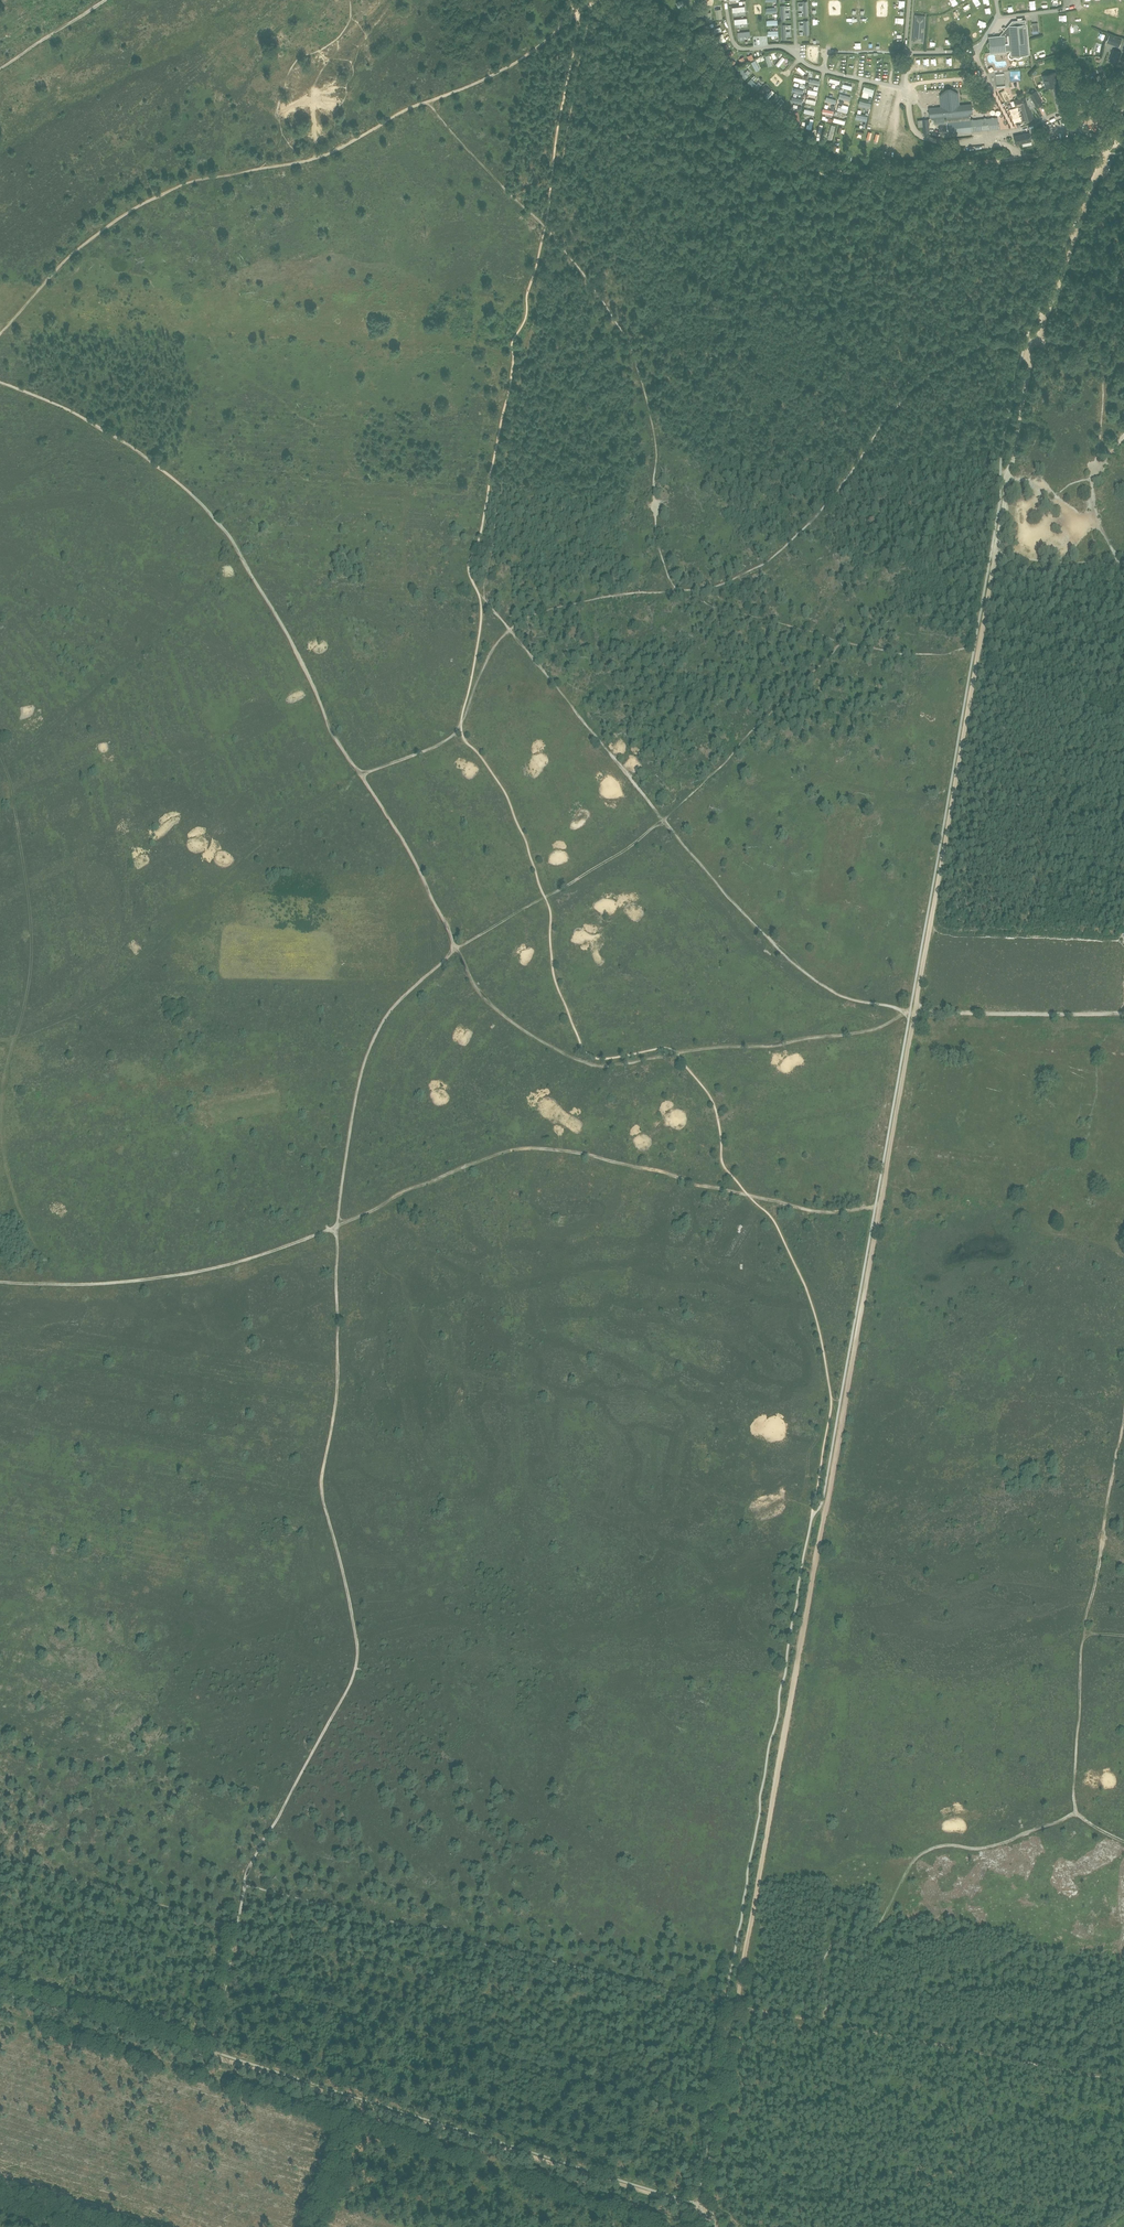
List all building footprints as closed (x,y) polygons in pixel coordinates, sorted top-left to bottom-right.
[(958,22),(963,19),(960,12),(955,14),(958,22)] [(975,15),(979,20),(983,17),(980,12),(975,15)] [(923,42),(926,15),(916,15),(913,41),(923,42)] [(967,20),(972,27),(976,24),(972,17),(967,20)] [(1025,21),(1025,20),(1012,21),(999,37),(989,37),(989,41),(988,42),(987,44),(987,45),(988,46),(988,47),(989,48),(990,48),(991,53),(1006,52),(1006,51),(1011,51),(1011,56),(1029,54),(1028,50),(1026,25),(1026,21),(1025,21)] [(723,27),(717,32),(720,36),(726,31),(723,27)] [(1109,35),(1107,42),(1119,46),(1122,40),(1112,36),(1109,35)] [(949,49),(954,49),(957,49),(957,41),(949,41),(949,49)] [(1101,54),(1104,49),(1097,44),(1094,50),(1101,54)] [(1117,63),(1121,52),(1114,50),(1110,61),(1117,63)] [(771,69),(776,67),(772,55),(767,57),(771,69)] [(785,63),(789,64),(791,60),(782,57),(779,67),(783,69),(785,63)] [(1058,70),(1065,68),(1063,59),(1056,61),(1058,70)] [(759,75),(764,72),(757,62),(753,64),(759,75)] [(798,72),(806,78),(809,74),(801,69),(798,72)] [(1046,88),(1057,85),(1056,80),(1057,79),(1055,72),(1042,76),(1046,88)] [(1023,76),(1013,76),(1014,84),(1023,84),(1023,76)] [(871,102),(871,99),(876,98),(875,91),(865,92),(866,102),(871,102)] [(1037,107),(1043,103),(1035,91),(1030,94),(1030,95),(1028,96),(1014,100),(1015,106),(1019,105),(1023,121),(1034,118),(1031,108),(1036,105),(1037,107)] [(971,104),(929,108),(930,118),(972,113),(971,104)] [(988,118),(989,129),(999,128),(997,117),(988,118)] [(948,134),(989,129),(988,118),(947,122),(948,134)] [(1016,145),(1031,141),(1030,133),(1014,136),(1016,145)]
